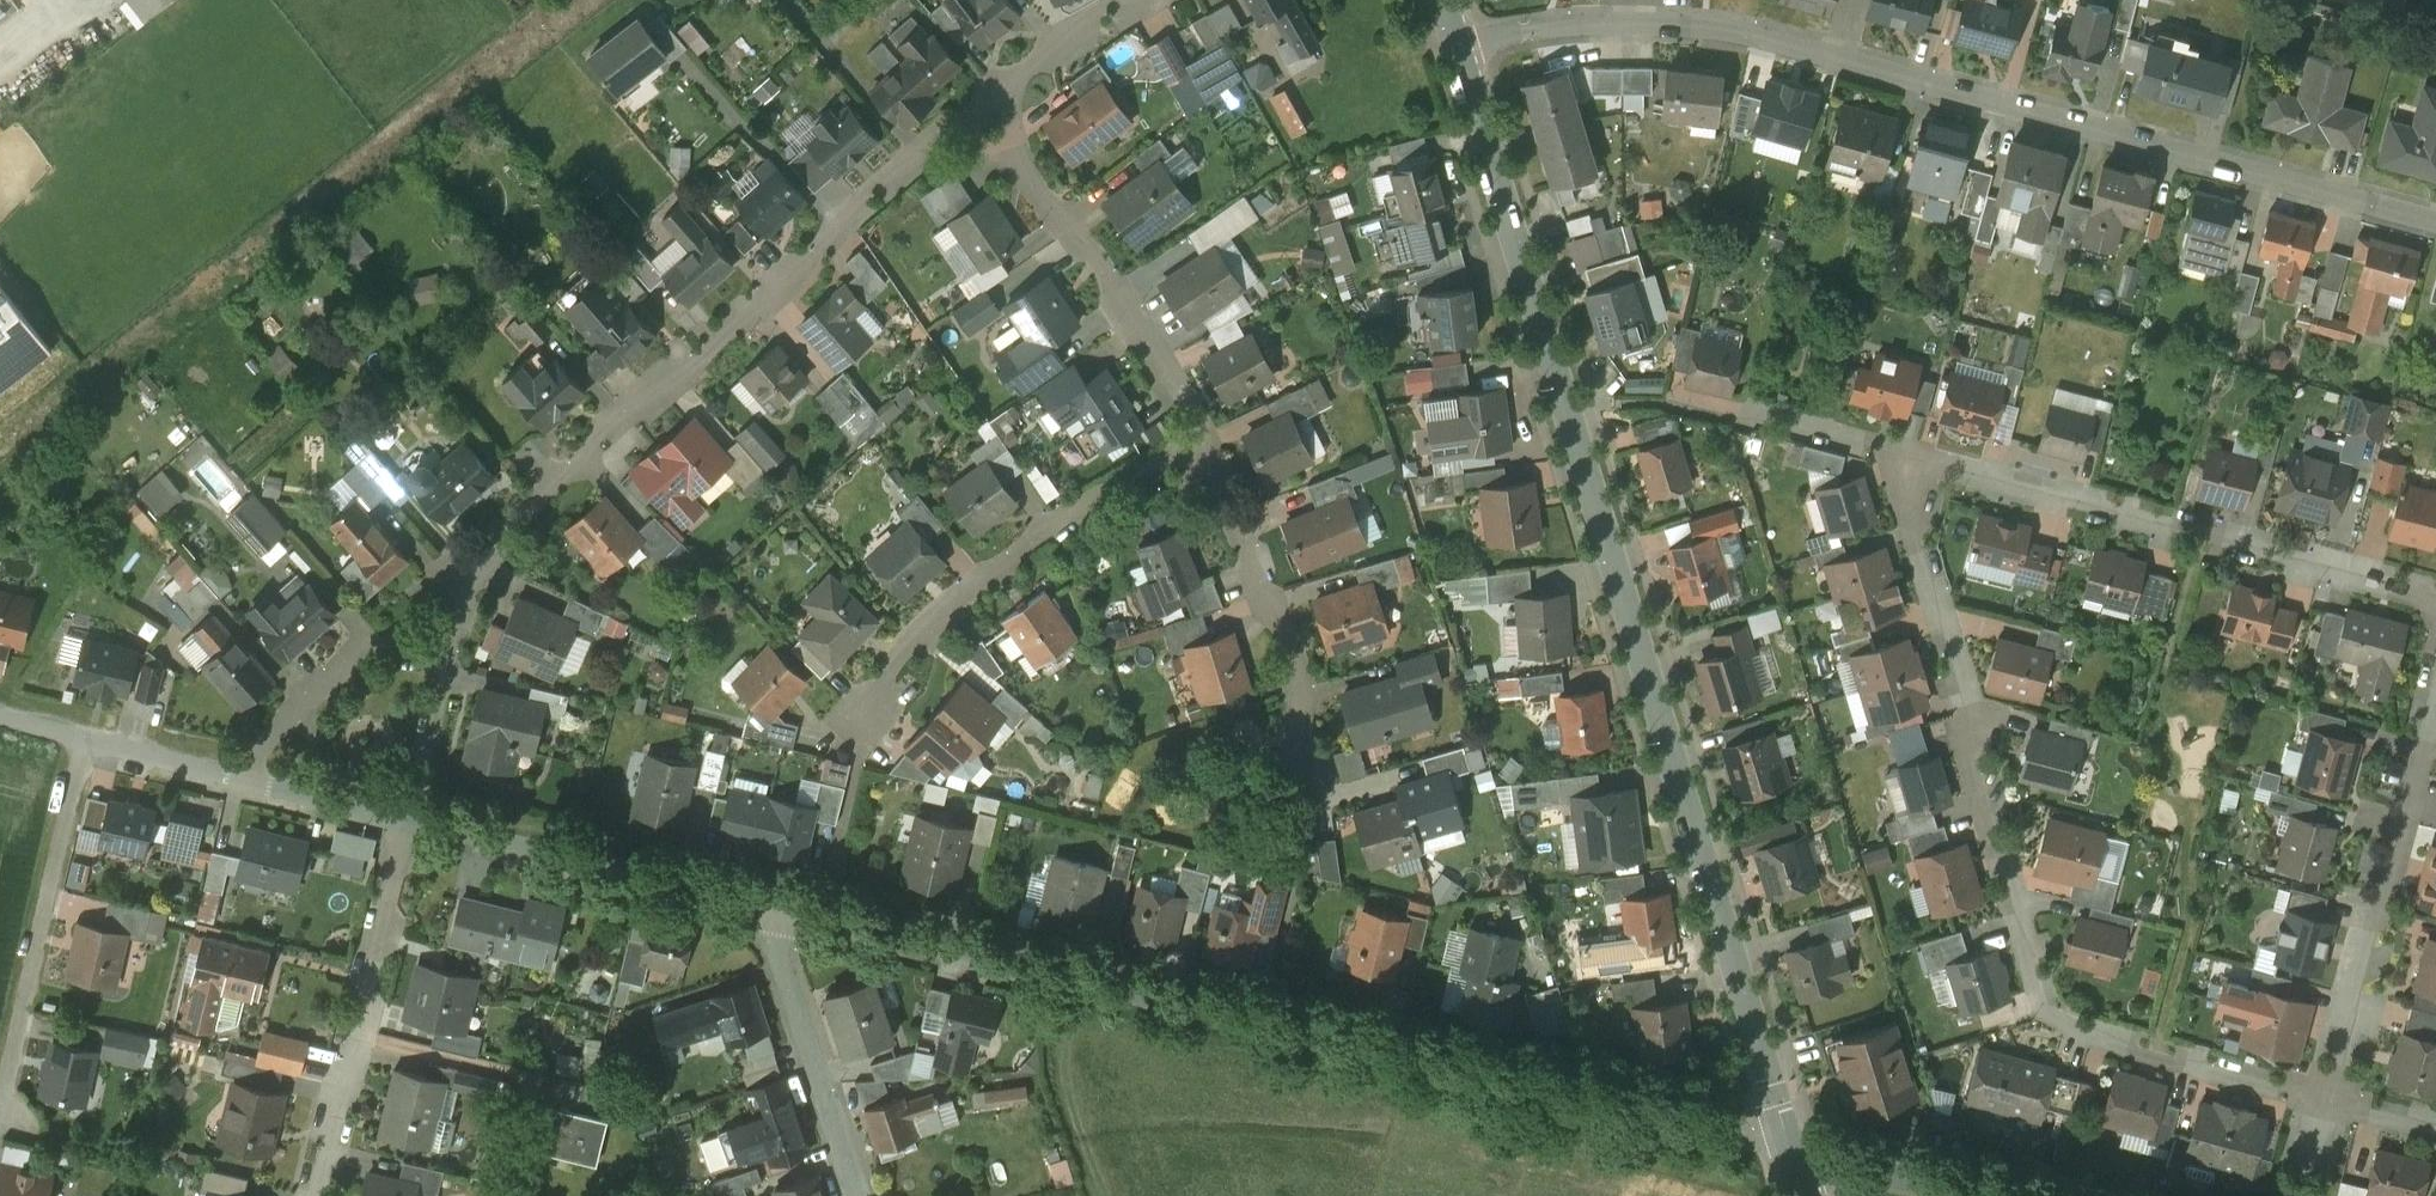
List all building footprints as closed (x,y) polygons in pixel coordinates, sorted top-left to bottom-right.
[(147,19),(171,0),(132,0),(147,19)] [(948,0),(946,0),(932,11),(960,43),(973,33),(948,0)] [(973,33),(982,45),(1022,14),(1010,0),(948,0),(973,33)] [(1260,20),(1276,11),(1295,0),(1248,0),(1260,20)] [(1276,11),(1292,40),(1295,44),(1315,33),(1296,0),(1295,0),(1276,11)] [(1829,10),(1832,0),(1790,0),(1829,10)] [(1868,14),(1923,29),(1931,0),(1872,0),(1868,14)] [(1996,0),(1967,0),(1957,36),(2012,52),(2025,8),(1996,0)] [(2112,25),(2130,30),(2138,0),(2119,0),(2112,25)] [(2110,7),(2088,1),(2080,28),(2103,34),(2110,7)] [(1207,16),(1195,23),(1194,22),(1193,22),(1208,48),(1222,39),(1207,14),(1206,14),(1207,16)] [(889,76),(873,90),(899,119),(899,118),(905,125),(936,99),(930,92),(960,65),(934,35),(932,37),(913,15),(890,34),(910,57),(904,63),(889,76)] [(639,18),(592,55),(619,90),(666,54),(667,53),(652,34),(639,18)] [(2080,28),(2057,21),(2046,62),(2048,62),(2046,70),(2067,76),(2069,68),(2093,75),(2104,34),(2103,34),(2080,28)] [(674,30),(666,22),(652,34),(667,53),(666,54),(671,60),(688,47),(674,30)] [(1292,40),(1278,48),(1287,63),(1312,48),(1321,44),(1315,33),(1295,44),(1292,40)] [(1168,36),(1149,47),(1170,82),(1189,71),(1168,36)] [(2147,41),(2129,36),(2123,63),(2141,67),(2147,41)] [(904,63),(883,40),(869,53),(889,76),(904,63)] [(2229,63),(2151,41),(2138,88),(2230,113),(2241,71),(2228,68),(2229,63)] [(1312,48),(1287,63),(1293,73),(1319,59),(1312,48)] [(1266,54),(1246,67),(1260,88),(1280,75),(1266,54)] [(2309,54),(2297,97),(2273,90),(2264,120),(2291,128),(2290,129),(2328,140),(2348,65),(2309,54)] [(1817,71),(1766,57),(1752,109),(1803,123),(1817,71)] [(1100,61),(1070,82),(1082,99),(1102,84),(1103,86),(1113,79),(1100,61)] [(1623,68),(1593,67),(1592,91),(1623,91),(1623,68)] [(1654,68),(1623,68),(1623,91),(1653,91),(1654,68)] [(1726,75),(1669,69),(1664,112),(1721,118),(1726,75)] [(1564,71),(1523,83),(1554,185),(1595,173),(1564,71)] [(1082,99),(1048,123),(1059,138),(1065,140),(1078,158),(1110,135),(1106,128),(1124,115),(1103,86),(1102,84),(1082,99)] [(2415,126),(2392,119),(2380,161),(2435,176),(2435,89),(2426,87),(2415,126)] [(1288,89),(1273,97),(1294,135),(1309,127),(1288,89)] [(1896,118),(1845,104),(1829,164),(1877,177),(1879,178),(1884,161),(1896,118)] [(850,108),(837,119),(831,112),(817,124),(823,131),(811,142),(820,152),(837,172),(838,172),(876,139),(850,108)] [(2361,113),(2344,108),(2335,140),(2352,145),(2361,113)] [(1972,129),(1926,116),(1915,156),(1916,156),(1937,161),(1937,162),(1930,185),(1928,194),(1951,200),(1960,168),(1961,168),(1972,129)] [(1161,138),(1134,158),(1145,173),(1160,162),(1161,163),(1173,154),(1161,138)] [(2064,153),(2014,140),(1999,196),(2004,198),(2026,204),(2019,228),(2042,235),(2064,153)] [(811,142),(789,161),(798,171),(799,171),(820,152),(811,142)] [(1184,145),(1173,154),(1161,163),(1176,183),(1199,165),(1184,145)] [(820,152),(799,171),(816,190),(837,172),(820,152)] [(1937,162),(1916,156),(1910,179),(1930,185),(1937,162)] [(1435,157),(1391,170),(1404,216),(1436,207),(1448,204),(1435,157)] [(806,200),(772,160),(755,173),(761,181),(738,199),(768,233),(806,200)] [(1900,165),(1884,161),(1879,178),(1877,177),(1870,203),(1888,208),(1900,165)] [(1145,173),(1106,202),(1138,244),(1168,222),(1164,217),(1188,199),(1176,183),(1161,163),(1160,162),(1145,173)] [(2136,172),(2104,164),(2092,206),(2083,238),(2086,238),(2113,246),(2122,215),(2140,220),(2152,177),(2151,176),(2152,172),(2137,168),(2136,172)] [(1993,172),(1974,167),(1962,210),(1981,216),(1988,193),(1993,172)] [(731,171),(711,189),(720,199),(739,181),(731,171)] [(1349,186),(1317,198),(1325,219),(1357,206),(1349,186)] [(2234,200),(2195,189),(2185,226),(2188,227),(2223,237),(2229,216),(2234,200)] [(1247,193),(1220,213),(1234,230),(1260,211),(1247,193)] [(1981,216),(1976,237),(1989,240),(1990,240),(2004,198),(1999,196),(1988,193),(1981,216)] [(1951,200),(1928,194),(1923,213),(1946,220),(1951,200)] [(990,196),(952,222),(983,267),(984,267),(999,257),(1021,242),(990,196)] [(2092,206),(2070,200),(2063,225),(2059,240),(2083,247),(2086,238),(2083,238),(2092,206)] [(1448,249),(1436,207),(1404,216),(1388,220),(1400,262),(1428,255),(1448,249)] [(708,237),(682,208),(666,222),(691,251),(692,252),(708,237)] [(2153,208),(2146,233),(2159,237),(2166,211),(2153,208)] [(2316,223),(2270,210),(2258,252),(2282,259),(2303,264),(2304,264),(2316,223)] [(1321,222),(1338,271),(1359,263),(1342,214),(1321,222)] [(1216,215),(1189,234),(1200,251),(1228,232),(1216,215)] [(2223,237),(2188,227),(2180,256),(2225,268),(2234,234),(2239,219),(2229,216),(2223,237)] [(760,242),(741,221),(729,232),(748,253),(760,242)] [(2063,225),(2050,221),(2043,248),(2056,251),(2059,240),(2063,225)] [(1621,224),(1594,232),(1604,261),(1604,263),(1631,255),(1631,253),(1621,224)] [(352,270),(364,263),(360,257),(376,248),(362,225),(335,242),(352,270)] [(2225,268),(2224,272),(2240,276),(2241,270),(2250,239),(2234,234),(2225,268)] [(2418,250),(2372,238),(2372,239),(2359,236),(2353,256),(2366,260),(2361,278),(2361,279),(2349,322),(2357,324),(2378,330),(2390,286),(2407,291),(2418,250)] [(708,237),(692,252),(691,251),(665,274),(666,275),(693,304),(735,267),(708,237)] [(1989,240),(1976,237),(1964,281),(1979,285),(1988,258),(1983,256),(1989,240)] [(1448,249),(1428,255),(1433,271),(1466,262),(1461,246),(1448,249)] [(664,274),(640,247),(625,260),(651,288),(666,275),(664,274)] [(1216,247),(1162,284),(1191,325),(1244,289),(1216,247)] [(2347,254),(2331,250),(2322,283),(2338,288),(2347,254)] [(1631,255),(1604,263),(1604,261),(1593,265),(1600,286),(1587,290),(1604,347),(1648,333),(1631,278),(1644,274),(1637,251),(1631,253),(1631,255)] [(2069,256),(2056,252),(2049,279),(2061,282),(2069,256)] [(999,257),(984,267),(983,267),(973,273),(985,290),(1010,273),(999,257)] [(2282,259),(2273,291),(2294,296),(2301,273),(2303,264),(2282,259)] [(647,290),(621,261),(604,276),(629,304),(630,305),(647,290)] [(1433,271),(1416,276),(1418,291),(1468,285),(1466,262),(1433,271)] [(2427,298),(2435,300),(2435,263),(2427,298)] [(2240,276),(2231,307),(2250,312),(2260,275),(2241,270),(2240,276)] [(2301,273),(2294,296),(2309,300),(2315,277),(2301,273)] [(439,275),(412,282),(414,292),(411,292),(412,295),(415,294),(417,302),(444,295),(439,275)] [(604,276),(590,288),(598,297),(582,311),(599,330),(593,335),(594,337),(599,333),(609,345),(623,361),(624,362),(655,334),(630,305),(629,304),(604,276)] [(1079,323),(1048,277),(1008,305),(1030,338),(1038,349),(1039,351),(1051,342),(1079,323)] [(54,349),(0,280),(0,391),(54,349)] [(2349,322),(2330,317),(2338,288),(2322,283),(2310,326),(2353,338),(2357,324),(2349,322)] [(1468,285),(1418,291),(1421,314),(1428,313),(1432,341),(1477,335),(1471,284),(1468,285)] [(847,285),(802,324),(839,367),(871,339),(851,316),(864,305),(847,285)] [(985,290),(956,310),(972,333),(1000,312),(985,290)] [(553,330),(535,310),(521,323),(517,318),(506,329),(520,345),(531,334),(538,343),(553,330)] [(1236,318),(1212,331),(1223,351),(1247,338),(1236,318)] [(1683,325),(1672,367),(1690,371),(1698,338),(1699,338),(1701,329),(1683,325)] [(2015,347),(2035,347),(2035,333),(2015,333),(2015,347)] [(1223,351),(1207,360),(1228,399),(1254,385),(1251,380),(1271,369),(1253,335),(1247,338),(1223,351)] [(1023,338),(999,354),(1023,390),(1028,386),(1014,365),(1038,349),(1030,338),(1025,342),(1023,338)] [(1699,338),(1698,338),(1690,371),(1687,382),(1730,393),(1732,382),(1738,379),(1741,367),(1737,361),(1741,349),(1699,338)] [(1038,349),(1014,365),(1028,386),(1064,361),(1051,342),(1039,351),(1038,349)] [(609,345),(602,352),(597,347),(582,361),(601,382),(615,370),(615,369),(623,361),(609,345)] [(779,345),(747,374),(775,405),(807,377),(779,345)] [(549,366),(536,351),(504,379),(517,393),(517,394),(548,429),(566,412),(564,409),(585,391),(585,392),(587,391),(558,358),(549,366)] [(1856,364),(1847,401),(1905,416),(1906,411),(1914,378),(1917,368),(1873,357),(1870,368),(1856,364)] [(1464,361),(1429,365),(1432,387),(1467,382),(1464,361)] [(2007,362),(2000,385),(2002,385),(1998,401),(2014,405),(2025,367),(2007,362)] [(1073,363),(1039,387),(1054,408),(1070,397),(1069,395),(1087,383),(1073,363)] [(1087,383),(1069,395),(1070,397),(1082,415),(1089,425),(1106,413),(1110,419),(1131,405),(1106,369),(1087,383)] [(868,399),(845,371),(830,384),(853,412),(868,399)] [(2000,385),(1953,372),(1941,419),(1961,424),(1963,428),(1974,431),(1977,428),(1989,432),(1998,401),(2002,385),(2000,385)] [(1906,411),(1926,417),(1935,384),(1914,378),(1906,411)] [(1307,384),(1268,403),(1277,421),(1291,414),(1295,423),(1320,411),(1307,384)] [(1502,388),(1452,394),(1459,450),(1509,444),(1502,388)] [(2388,403),(2353,394),(2344,426),(2347,427),(2343,443),(2338,461),(2339,461),(2349,427),(2380,435),(2380,434),(2382,435),(2390,405),(2388,404),(2388,403)] [(1070,397),(1054,408),(1066,425),(1082,415),(1070,397)] [(2095,404),(2092,416),(2093,417),(2085,446),(2101,450),(2112,409),(2095,404)] [(2092,416),(2051,405),(2041,445),(2082,456),(2085,446),(2093,417),(2092,416)] [(1277,421),(1248,436),(1268,479),(1312,458),(1295,423),(1291,414),(1277,421)] [(1662,415),(1633,425),(1638,441),(1667,432),(1662,415)] [(1676,419),(1663,415),(1662,415),(1667,432),(1670,440),(1676,438),(1681,437),(1676,419)] [(724,453),(694,419),(660,449),(658,452),(693,493),(724,466),(730,461),(724,453)] [(396,476),(359,434),(344,448),(358,463),(386,495),(389,493),(400,506),(419,489),(418,487),(412,478),(404,469),(396,476)] [(2343,443),(2322,437),(2317,456),(2338,461),(2343,443)] [(1670,440),(1640,450),(1654,494),(1690,483),(1676,438),(1670,440)] [(739,439),(724,453),(730,461),(724,466),(743,487),(765,468),(739,439)] [(2277,445),(2261,441),(2258,451),(2274,455),(2277,445)] [(1846,454),(1804,443),(1799,464),(1840,475),(1846,454)] [(416,470),(414,476),(416,482),(419,486),(418,487),(419,489),(446,519),(495,476),(467,444),(435,472),(430,467),(424,465),(419,466),(416,470)] [(2256,459),(2209,447),(2197,494),(2243,505),(2250,480),(2256,459)] [(693,493),(658,452),(660,449),(658,448),(645,459),(647,461),(638,468),(638,476),(652,492),(653,490),(668,507),(669,506),(677,515),(695,499),(691,495),(693,493)] [(2317,456),(2291,449),(2276,504),(2280,505),(2282,509),(2295,512),(2299,510),(2334,519),(2349,464),(2339,461),(2338,461),(2317,456)] [(2274,455),(2258,451),(2256,459),(2250,480),(2266,485),(2274,455)] [(2397,459),(2378,455),(2369,490),(2388,494),(2397,459)] [(987,462),(947,492),(977,532),(1017,501),(987,462)] [(386,495),(358,463),(344,475),(372,507),(373,507),(386,495)] [(1505,465),(1463,471),(1466,491),(1484,488),(1483,487),(1508,484),(1505,465)] [(1348,470),(1308,485),(1318,510),(1348,498),(1349,500),(1359,496),(1348,470)] [(1861,476),(1819,489),(1832,532),(1874,519),(1861,476)] [(412,561),(367,511),(372,507),(347,478),(332,491),(338,498),(347,508),(331,523),(360,556),(357,558),(364,566),(351,577),(344,569),(342,571),(369,600),(412,561)] [(1508,484),(1483,487),(1484,488),(1486,507),(1491,507),(1496,540),(1540,534),(1532,480),(1508,484)] [(2401,480),(2387,536),(2434,548),(2435,541),(2435,489),(2401,480)] [(289,530),(256,493),(229,517),(262,554),(289,530)] [(946,526),(918,493),(898,510),(910,523),(911,523),(928,541),(946,526)] [(636,532),(605,497),(570,528),(595,557),(600,553),(612,566),(641,540),(643,539),(636,532)] [(338,498),(322,512),(331,523),(347,508),(338,498)] [(1318,510),(1286,524),(1304,567),(1366,542),(1349,500),(1348,498),(1318,510)] [(166,547),(174,538),(141,506),(133,514),(166,547)] [(1732,506),(1691,519),(1697,539),(1712,534),(1713,536),(1738,528),(1732,506)] [(683,540),(656,514),(636,532),(643,539),(641,540),(659,561),(683,540)] [(2029,526),(1981,514),(1973,546),(1972,545),(1970,551),(1971,551),(1970,556),(2018,568),(2019,568),(2026,541),(2029,526)] [(910,523),(896,536),(899,540),(874,561),(874,570),(882,580),(891,580),(904,595),(944,560),(928,541),(911,523),(910,523)] [(1199,581),(1179,532),(1141,547),(1155,581),(1138,587),(1150,615),(1188,600),(1184,588),(1200,582),(1199,581)] [(1697,539),(1670,547),(1686,599),(1728,586),(1722,566),(1726,564),(1719,541),(1715,543),(1713,536),(1712,534),(1697,539)] [(2050,548),(2026,541),(2019,568),(2018,568),(2015,577),(2041,583),(2050,548)] [(1844,543),(1815,552),(1819,567),(1828,565),(1828,563),(1848,557),(1844,543)] [(1848,557),(1828,563),(1828,565),(1838,595),(1892,578),(1883,547),(1848,557)] [(2144,561),(2096,549),(2084,595),(2085,595),(2083,604),(2100,608),(2103,600),(2132,608),(2132,607),(2143,569),(2144,561)] [(1395,556),(1356,568),(1362,586),(1373,583),(1375,590),(1403,581),(1395,556)] [(222,568),(212,563),(201,573),(221,596),(232,585),(228,575),(222,568)] [(1530,568),(1487,573),(1489,601),(1518,599),(1518,597),(1532,595),(1530,568)] [(2172,576),(2143,569),(2132,607),(2162,615),(2172,576)] [(221,596),(201,573),(188,585),(194,591),(208,607),(221,596)] [(300,573),(273,597),(270,594),(252,610),(277,639),(277,640),(290,655),(336,614),(300,573)] [(880,622),(832,573),(815,590),(831,607),(804,634),(806,637),(835,666),(880,622)] [(1487,573),(1464,576),(1468,603),(1489,601),(1487,573)] [(179,576),(163,590),(178,606),(194,591),(188,585),(179,576)] [(1212,576),(1199,581),(1200,582),(1184,588),(1188,600),(1195,616),(1204,613),(1225,606),(1212,576)] [(1892,578),(1838,595),(1847,626),(1847,627),(1902,610),(1892,578)] [(1362,586),(1316,601),(1331,649),(1388,630),(1375,590),(1373,583),(1362,586)] [(2273,595),(2234,585),(2222,629),(2241,634),(2242,631),(2267,638),(2275,609),(2270,608),(2273,595)] [(1045,590),(1003,619),(1037,667),(1078,638),(1045,590)] [(178,606),(170,613),(182,627),(191,619),(193,621),(208,607),(194,591),(178,606)] [(4,671),(11,641),(14,626),(27,629),(33,601),(0,593),(0,670),(4,671)] [(1532,595),(1518,597),(1518,599),(1523,652),(1570,649),(1566,593),(1532,595)] [(606,611),(571,595),(564,618),(579,624),(577,627),(596,635),(606,611)] [(564,618),(519,600),(498,652),(557,676),(577,627),(579,624),(564,618)] [(1780,604),(1750,608),(1753,629),(1783,625),(1780,604)] [(2299,607),(2293,643),(2303,645),(2309,609),(2299,607)] [(2407,624),(2348,608),(2346,614),(2336,653),(2337,653),(2367,661),(2359,689),(2384,696),(2392,668),(2395,669),(2407,624)] [(2296,614),(2275,609),(2267,638),(2288,644),(2296,614)] [(2326,609),(2314,653),(2335,658),(2337,653),(2336,653),(2346,614),(2326,609)] [(215,613),(195,631),(216,654),(236,637),(215,613)] [(1204,613),(1164,625),(1174,657),(1189,652),(1188,647),(1213,639),(1209,629),(1203,631),(1198,616),(1205,614),(1204,613)] [(1868,621),(1847,628),(1847,627),(1847,626),(1838,629),(1842,644),(1869,636),(1872,635),(1868,621)] [(2077,635),(2041,625),(2035,648),(2051,652),(2051,654),(2070,659),(2077,635)] [(1746,626),(1715,636),(1721,655),(1744,648),(1746,656),(1754,654),(1746,626)] [(1213,639),(1188,647),(1189,652),(1198,680),(1201,679),(1207,697),(1204,698),(1204,700),(1250,686),(1249,683),(1246,684),(1240,665),(1242,661),(1233,633),(1213,639)] [(274,679),(237,636),(236,637),(216,654),(206,663),(244,707),(274,679)] [(1842,644),(1840,645),(1844,660),(1853,657),(1853,656),(1873,649),(1869,636),(1842,644)] [(138,649),(88,637),(78,680),(94,684),(93,687),(114,692),(115,689),(128,692),(129,689),(138,651),(138,649)] [(835,666),(806,637),(794,649),(824,678),(835,666)] [(1004,669),(983,639),(965,652),(993,677),(1004,669)] [(1873,649),(1853,656),(1853,657),(1862,688),(1922,669),(1917,652),(1912,653),(1908,639),(1873,649)] [(2035,648),(1999,639),(1987,685),(2039,698),(2051,654),(2051,652),(2035,648)] [(806,680),(771,646),(736,682),(760,706),(771,716),(777,711),(806,680)] [(165,660),(149,647),(145,653),(138,651),(129,689),(140,691),(147,663),(163,667),(165,660)] [(1721,655),(1700,662),(1714,708),(1760,694),(1759,692),(1757,692),(1746,656),(1744,648),(1721,655)] [(1432,650),(1398,660),(1403,676),(1417,672),(1418,673),(1437,667),(1432,650)] [(163,667),(147,663),(140,691),(140,693),(156,697),(163,667)] [(1562,669),(1520,675),(1522,694),(1565,688),(1562,669)] [(1922,669),(1862,688),(1872,719),(1872,720),(1893,714),(1927,703),(1923,689),(1927,687),(1922,669)] [(1403,676),(1344,694),(1359,744),(1376,739),(1432,722),(1418,673),(1417,672),(1403,676)] [(1520,675),(1501,678),(1503,697),(1522,694),(1520,675)] [(989,703),(964,681),(928,724),(949,742),(957,734),(958,735),(960,733),(972,743),(998,714),(1002,718),(1003,717),(1004,716),(989,703)] [(571,694),(533,685),(530,701),(545,704),(543,713),(565,718),(571,694)] [(1029,708),(1004,686),(989,703),(1004,716),(1003,717),(1014,726),(1029,708)] [(530,701),(483,690),(471,735),(472,735),(469,755),(508,765),(513,747),(516,748),(517,746),(534,750),(543,713),(545,704),(530,701)] [(1600,690),(1559,696),(1562,717),(1566,745),(1566,746),(1587,743),(1591,746),(1599,745),(1601,741),(1607,740),(1600,690)] [(787,720),(777,711),(771,716),(760,706),(752,714),(762,723),(757,739),(794,748),(800,724),(787,720)] [(2346,717),(2305,706),(2299,726),(2312,730),(2312,729),(2341,736),(2346,717)] [(1893,714),(1872,720),(1872,719),(1863,722),(1868,736),(1897,727),(1893,714)] [(1764,716),(1723,729),(1728,745),(1769,733),(1764,716)] [(1562,717),(1546,720),(1543,724),(1546,746),(1546,747),(1566,745),(1562,717)] [(949,742),(928,724),(907,747),(909,749),(935,772),(943,763),(950,769),(978,767),(983,761),(973,742),(972,744),(972,743),(960,733),(958,735),(957,734),(949,742)] [(2341,736),(2312,729),(2312,730),(2298,781),(2344,793),(2344,791),(2343,791),(2352,758),(2353,758),(2358,741),(2341,736)] [(2081,742),(2033,730),(2021,775),(2070,788),(2081,742)] [(1728,745),(1725,746),(1741,796),(1786,782),(1771,732),(1769,733),(1728,745)] [(1337,751),(1346,777),(1384,765),(1376,739),(1359,744),(1337,751)] [(1464,745),(1423,758),(1429,776),(1447,771),(1449,776),(1471,769),(1464,745)] [(727,752),(708,748),(699,785),(718,790),(727,752)] [(935,772),(909,749),(891,771),(926,780),(927,781),(935,772)] [(696,765),(649,753),(634,813),(682,824),(696,765)] [(826,754),(824,777),(849,779),(851,756),(826,754)] [(1937,756),(1900,768),(1913,810),(1913,811),(1932,806),(1950,800),(1937,756)] [(1429,776),(1400,784),(1404,798),(1415,837),(1462,823),(1449,776),(1447,771),(1429,776)] [(1559,776),(1511,783),(1515,807),(1562,801),(1559,776)] [(846,786),(821,780),(815,808),(817,808),(815,818),(838,823),(846,786)] [(771,798),(732,789),(728,806),(721,835),(745,841),(745,840),(760,844),(771,798)] [(1634,789),(1576,797),(1585,863),(1643,855),(1634,789)] [(2318,801),(2271,789),(2266,808),(2293,815),(2293,814),(2313,820),(2318,801)] [(111,799),(90,795),(85,815),(106,820),(111,799)] [(143,802),(127,799),(127,801),(111,797),(111,799),(106,820),(101,841),(100,844),(117,848),(116,852),(129,855),(130,851),(147,855),(158,808),(142,805),(143,802)] [(815,808),(771,798),(760,844),(805,855),(815,818),(817,808),(815,808)] [(1404,798),(1357,812),(1372,865),(1420,851),(1415,837),(1404,798)] [(1913,810),(1896,815),(1903,836),(1908,835),(1938,826),(1932,806),(1913,811),(1913,810)] [(998,815),(981,811),(974,838),(991,843),(998,815)] [(2313,820),(2293,814),(2293,815),(2288,834),(2285,834),(2281,849),(2283,850),(2279,865),(2321,877),(2335,826),(2313,820)] [(106,820),(85,815),(80,836),(101,841),(106,820)] [(969,829),(920,817),(905,879),(954,891),(969,829)] [(2104,834),(2049,820),(2036,868),(2075,878),(2091,882),(2093,873),(2104,834)] [(334,844),(373,854),(379,833),(339,824),(334,844)] [(1938,826),(1908,835),(1916,860),(1920,859),(1920,857),(1952,848),(1944,824),(1938,826)] [(309,842),(251,827),(239,874),(297,888),(309,842)] [(1803,835),(1757,849),(1771,895),(1817,881),(1803,835)] [(1336,838),(1317,841),(1322,876),(1342,881),(1336,838)] [(1136,848),(1119,843),(1111,875),(1128,879),(1136,848)] [(1952,848),(1920,857),(1920,859),(1926,879),(1929,878),(1938,909),(1935,909),(1936,911),(1979,898),(1963,844),(1952,848)] [(2433,845),(2419,901),(2435,906),(2435,846),(2433,845)] [(232,854),(214,850),(206,887),(224,892),(232,854)] [(75,856),(70,881),(88,885),(93,860),(75,856)] [(1105,869),(1057,858),(1046,905),(1094,917),(1105,869)] [(1211,871),(1183,864),(1175,894),(1184,896),(1181,905),(1202,910),(1211,871)] [(1447,870),(1435,888),(1455,901),(1466,883),(1447,870)] [(1644,871),(1602,876),(1605,901),(1625,898),(1624,897),(1647,894),(1644,871)] [(2119,880),(2093,873),(2091,882),(2075,878),(2069,899),(2092,905),(2111,910),(2119,880)] [(1288,889),(1260,882),(1252,913),(1261,915),(1259,924),(1278,929),(1288,889)] [(62,914),(87,919),(92,891),(66,886),(62,914)] [(2328,896),(2291,886),(2284,910),(2291,912),(2296,913),(2297,912),(2321,919),(2328,896)] [(1175,894),(1148,887),(1143,909),(1137,908),(1131,932),(1172,942),(1181,905),(1184,896),(1175,894)] [(1647,894),(1624,897),(1625,898),(1631,942),(1673,936),(1667,891),(1647,894)] [(563,907),(527,898),(524,913),(464,899),(455,938),(550,961),(563,907)] [(152,909),(110,900),(104,928),(128,933),(128,935),(146,939),(152,909)] [(1871,904),(1859,907),(1861,915),(1873,911),(1871,904)] [(2111,910),(2092,905),(2088,919),(2117,926),(2121,912),(2111,910)] [(1252,913),(1225,907),(1220,928),(1214,927),(1208,951),(1249,962),(1259,924),(1261,915),(1252,913)] [(1405,920),(1363,910),(1359,926),(1353,930),(1351,940),(1354,946),(1349,965),(1393,976),(1401,943),(1407,920),(1405,920)] [(1849,910),(1808,923),(1814,943),(1827,940),(1828,941),(1856,932),(1849,910)] [(1429,917),(1408,911),(1405,920),(1407,920),(1401,943),(1422,948),(1429,917)] [(2321,919),(2297,912),(2296,913),(2291,912),(2287,926),(2283,926),(2278,928),(2277,935),(2279,939),(2283,940),(2278,959),(2319,970),(2332,922),(2321,919)] [(2088,919),(2079,916),(2068,958),(2114,970),(2125,929),(2117,926),(2088,919)] [(693,931),(652,920),(647,941),(642,960),(650,962),(684,970),(693,931)] [(104,928),(81,923),(70,974),(116,985),(128,935),(128,933),(104,928)] [(1519,938),(1472,927),(1462,969),(1471,972),(1472,971),(1509,980),(1519,938)] [(1962,929),(1920,942),(1929,971),(1949,964),(1949,963),(1970,956),(1962,929)] [(1542,930),(1527,935),(1533,954),(1547,949),(1542,930)] [(272,952),(205,935),(193,981),(195,982),(186,1021),(216,1029),(226,989),(257,997),(258,997),(260,997),(272,952)] [(647,941),(631,937),(621,979),(645,985),(650,962),(642,960),(647,941)] [(2430,938),(2416,987),(2435,992),(2435,940),(2430,938)] [(1814,943),(1788,951),(1802,997),(1841,985),(1839,977),(1848,975),(1850,972),(1845,958),(1843,956),(1833,959),(1828,941),(1827,940),(1814,943)] [(1547,949),(1533,954),(1541,980),(1555,975),(1547,949)] [(1970,956),(1949,963),(1949,964),(1964,1011),(2009,997),(1995,949),(1970,956)] [(478,977),(421,963),(408,1018),(438,1025),(465,1031),(478,977)] [(2292,977),(2253,967),(2248,987),(2258,989),(2258,988),(2287,996),(2292,977)] [(1472,971),(1471,972),(1462,1013),(1508,1024),(1518,982),(1509,980),(1472,971)] [(1654,976),(1626,979),(1628,996),(1630,1008),(1635,1007),(1658,1004),(1654,976)] [(896,1036),(876,978),(830,994),(849,1052),(896,1036)] [(1626,979),(1612,981),(1614,998),(1628,996),(1626,979)] [(756,982),(718,995),(718,996),(727,1026),(732,1042),(748,1037),(771,1029),(772,1029),(756,982)] [(956,992),(933,986),(924,1024),(939,1028),(943,1011),(951,1013),(956,992)] [(2287,996),(2258,988),(2258,989),(2244,1041),(2296,1055),(2310,1002),(2287,996)] [(999,1001),(957,990),(956,992),(951,1013),(939,1060),(968,1067),(976,1037),(989,1040),(999,1001)] [(535,996),(526,993),(522,1004),(532,1006),(535,996)] [(718,996),(659,1015),(669,1044),(670,1044),(700,1035),(727,1026),(718,996)] [(1658,1004),(1635,1007),(1638,1033),(1644,1037),(1647,1052),(1641,1053),(1641,1055),(1692,1049),(1685,1001),(1658,1004)] [(2412,1005),(2404,1032),(2435,1041),(2435,1012),(2412,1005)] [(1895,1023),(1835,1042),(1857,1114),(1917,1095),(1895,1023)] [(483,1035),(465,1031),(438,1025),(433,1045),(478,1056),(483,1035)] [(109,1026),(103,1054),(143,1063),(149,1035),(109,1026)] [(771,1029),(748,1037),(754,1054),(776,1046),(771,1029)] [(308,1042),(266,1031),(259,1064),(261,1064),(298,1073),(299,1071),(301,1072),(308,1042)] [(2404,1032),(2391,1080),(2435,1093),(2435,1041),(2404,1032)] [(200,1040),(177,1034),(175,1043),(198,1048),(200,1040)] [(700,1035),(670,1044),(675,1061),(705,1051),(700,1035)] [(85,1103),(97,1052),(54,1042),(42,1093),(45,1094),(49,1099),(56,1101),(61,1098),(85,1103)] [(918,1047),(873,1063),(877,1078),(878,1078),(886,1078),(911,1077),(918,1047)] [(2053,1069),(1983,1049),(1969,1097),(2040,1117),(2044,1105),(2053,1072),(2053,1069)] [(259,1064),(227,1056),(223,1072),(257,1081),(261,1064),(259,1064)] [(446,1080),(398,1069),(383,1132),(432,1144),(446,1080)] [(497,1079),(460,1070),(455,1088),(492,1097),(497,1079)] [(2080,1079),(2053,1072),(2044,1105),(2066,1111),(2067,1106),(2073,1107),(2080,1079)] [(2163,1086),(2117,1073),(2105,1119),(2128,1125),(2132,1122),(2150,1127),(2158,1129),(2166,1102),(2168,1092),(2162,1091),(2163,1086)] [(585,1083),(547,1074),(543,1092),(580,1102),(585,1083)] [(781,1077),(748,1088),(753,1105),(765,1100),(769,1113),(796,1104),(792,1092),(787,1094),(781,1077)] [(877,1078),(858,1079),(865,1102),(890,1094),(886,1078),(878,1078),(877,1078)] [(286,1093),(236,1081),(231,1100),(235,1101),(225,1140),(222,1139),(221,1141),(271,1153),(286,1093)] [(988,1102),(1029,1100),(1028,1082),(987,1084),(988,1102)] [(935,1092),(908,1101),(920,1137),(947,1128),(935,1092)] [(906,1094),(865,1107),(879,1151),(882,1150),(885,1159),(907,1152),(904,1142),(920,1137),(908,1101),(906,1094)] [(2216,1105),(2201,1101),(2199,1107),(2181,1103),(2180,1106),(2173,1131),(2191,1136),(2186,1156),(2187,1157),(2218,1165),(2235,1106),(2217,1101),(2216,1105)] [(2158,1129),(2150,1127),(2146,1141),(2169,1147),(2173,1131),(2180,1106),(2166,1102),(2158,1129)] [(769,1113),(717,1130),(728,1162),(768,1149),(772,1162),(811,1149),(796,1104),(769,1113)] [(605,1122),(538,1106),(535,1122),(540,1123),(534,1150),(595,1164),(605,1122)] [(2252,1110),(2235,1106),(2218,1165),(2249,1174),(2250,1174),(2256,1153),(2266,1119),(2251,1115),(2252,1110)] [(2191,1136),(2173,1131),(2169,1147),(2165,1161),(2185,1166),(2187,1157),(2186,1156),(2191,1136)] [(2378,1148),(2367,1193),(2377,1195),(2420,1195),(2429,1161),(2378,1148)] [(2272,1158),(2256,1153),(2250,1174),(2249,1174),(2246,1183),(2264,1188),(2272,1158)] [(2218,1165),(2187,1157),(2185,1166),(2185,1167),(2187,1172),(2210,1178),(2215,1175),(2215,1176),(2218,1165)] [(406,1159),(401,1179),(419,1184),(417,1192),(433,1195),(439,1195),(446,1169),(406,1159)] [(1068,1159),(1052,1165),(1057,1180),(1073,1175),(1068,1159)] [(3,1162),(0,1174),(0,1195),(49,1195),(54,1174),(3,1162)] [(758,1166),(713,1181),(718,1195),(745,1186),(762,1180),(758,1166)] [(209,1167),(203,1193),(210,1194),(211,1191),(230,1195),(249,1195),(253,1178),(209,1167)] [(370,1172),(364,1195),(416,1195),(417,1192),(419,1184),(401,1179),(370,1172)] [(775,1188),(778,1195),(824,1195),(817,1174),(775,1188)] [(2342,1178),(2338,1195),(2357,1195),(2361,1182),(2342,1178)] [(720,1195),(721,1195),(749,1195),(745,1186),(720,1195)]
